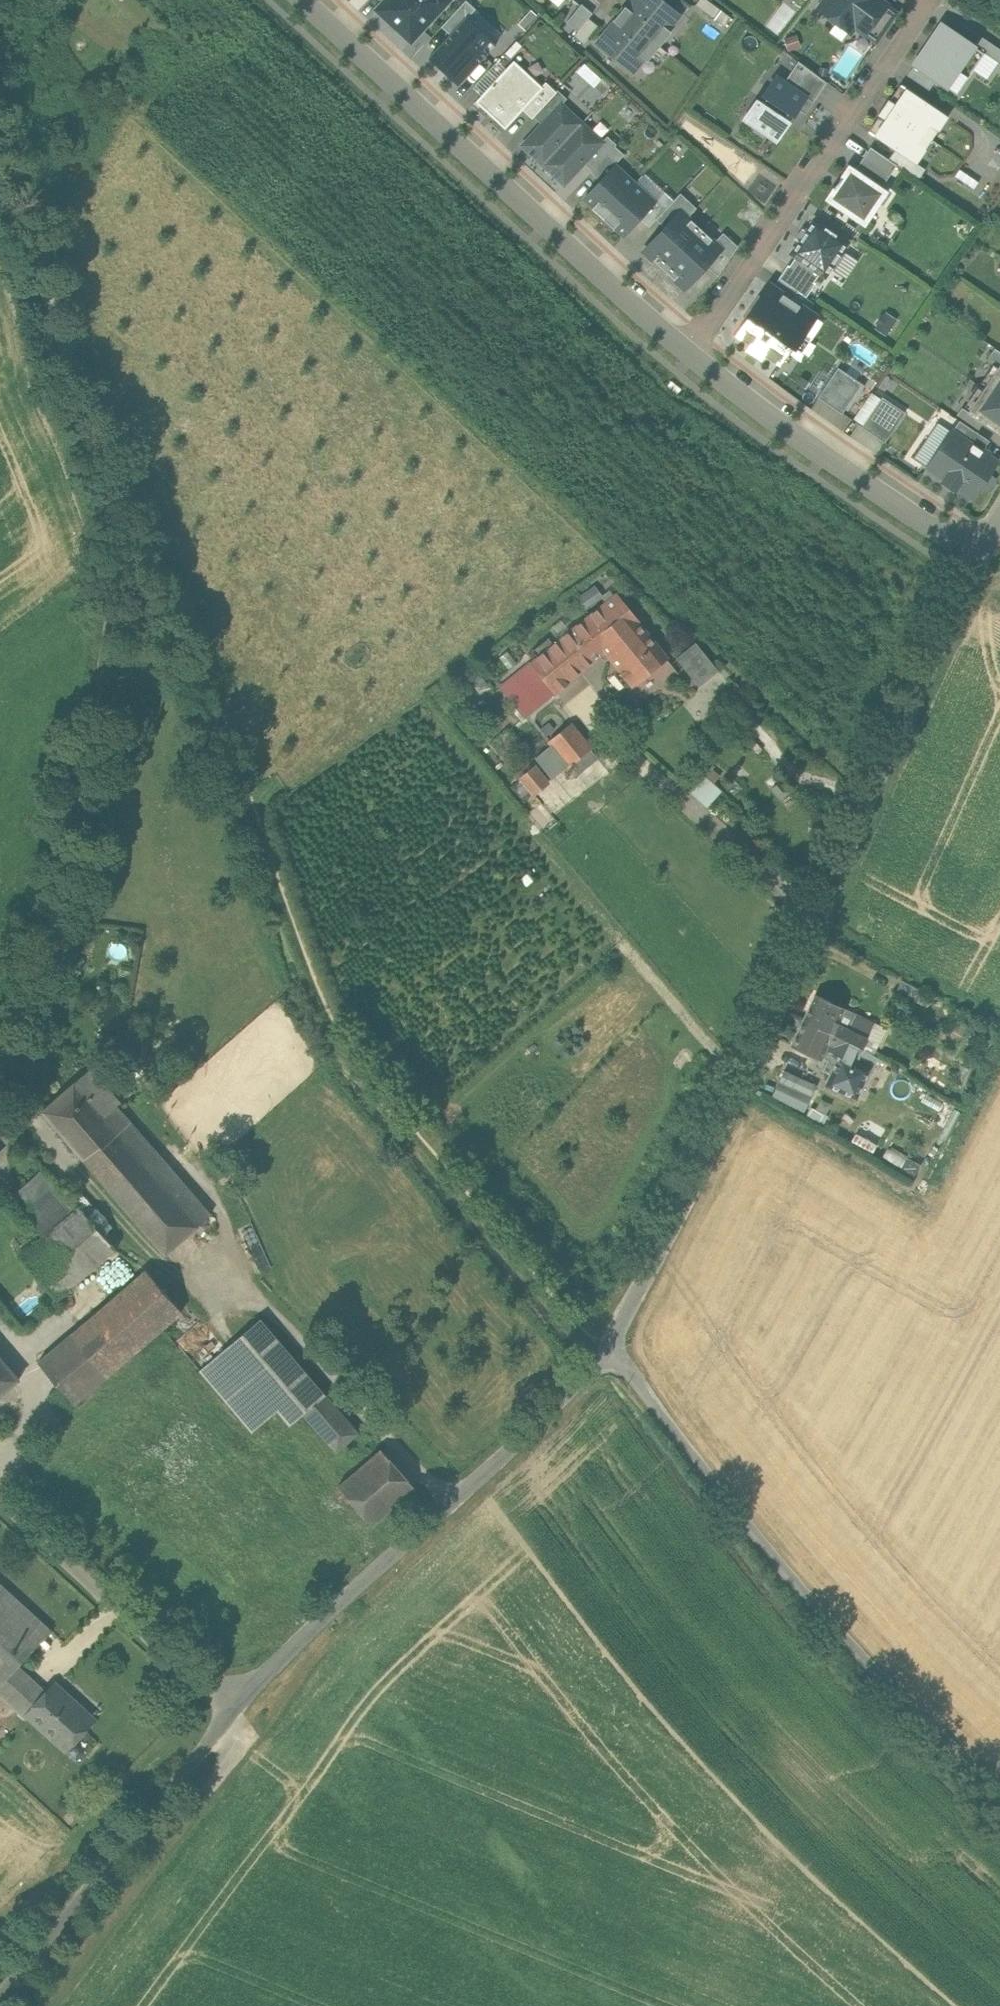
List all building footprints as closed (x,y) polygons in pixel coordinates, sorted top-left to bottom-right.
[(381,0),(367,0),(364,3),(372,10),(381,0)] [(377,9),(411,41),(449,0),(385,0),(377,9)] [(660,0),(634,0),(627,9),(625,8),(620,14),(659,45),(670,32),(667,29),(678,15),(660,0)] [(708,0),(699,0),(695,5),(724,27),(731,17),(708,0)] [(819,8),(837,22),(841,17),(854,27),(875,0),(825,0),(819,8)] [(659,45),(620,14),(615,20),(616,21),(599,43),(633,71),(644,56),(648,59),(659,45)] [(495,44),(466,16),(428,57),(457,84),(495,44)] [(589,18),(574,36),(583,44),(598,25),(589,18)] [(974,45),(942,24),(915,65),(946,86),(974,45)] [(542,85),(515,60),(476,104),(504,128),(542,85)] [(806,96),(776,76),(764,94),(768,96),(762,104),(757,101),(745,119),(777,140),(789,122),(785,119),(790,111),(794,114),(806,96)] [(831,110),(844,90),(829,80),(816,100),(831,110)] [(947,116),(907,88),(896,104),(889,99),(878,114),(886,120),(875,135),(916,162),(947,116)] [(558,90),(534,116),(542,124),(561,104),(562,104),(567,98),(558,90)] [(542,124),(523,145),(544,164),(582,123),(562,104),(561,104),(542,124)] [(582,123),(544,164),(564,183),(584,162),(602,142),(602,141),(582,123)] [(602,142),(584,162),(592,170),(615,146),(617,144),(607,135),(602,141),(602,142)] [(615,146),(592,170),(591,172),(600,180),(615,164),(625,154),(615,146)] [(897,164),(871,146),(855,170),(881,188),(897,164)] [(600,180),(586,195),(597,205),(593,209),(603,218),(635,183),(615,164),(600,180)] [(855,170),(849,166),(827,199),(865,224),(887,192),(881,188),(855,170)] [(635,183),(603,218),(612,227),(616,223),(627,233),(641,218),(656,202),(655,202),(635,183)] [(665,191),(655,202),(656,202),(641,218),(649,226),(674,200),(665,191)] [(597,205),(586,195),(584,198),(593,206),(592,208),(593,209),(597,205)] [(702,229),(681,209),(643,251),(664,270),(702,229)] [(815,220),(807,231),(805,230),(798,240),(800,241),(792,253),(797,256),(821,272),(825,275),(831,266),(833,268),(844,252),(842,251),(848,242),(815,220)] [(627,233),(616,223),(612,227),(614,228),(615,227),(624,235),(627,233)] [(723,248),(702,229),(664,270),(685,289),(723,248)] [(821,272),(797,256),(790,266),(814,282),(821,272)] [(790,266),(788,264),(779,278),(807,296),(816,283),(814,282),(790,266)] [(815,317),(769,285),(749,316),(750,317),(739,333),(781,361),(799,334),(802,336),(815,317)] [(863,383),(838,367),(818,397),(842,413),(863,383)] [(972,413),(972,414),(988,425),(999,433),(999,373),(972,413)] [(904,411),(882,396),(862,426),(885,442),(904,411)] [(990,443),(961,424),(956,432),(985,451),(990,443)] [(975,503),(999,466),(999,461),(985,451),(956,432),(952,429),(925,470),(975,503)] [(615,594),(531,661),(555,691),(569,680),(582,671),(581,670),(601,654),(606,651),(594,636),(628,609),(615,594)] [(666,655),(628,609),(594,636),(606,651),(601,654),(606,660),(610,656),(613,660),(614,662),(615,661),(632,682),(632,683),(633,684),(667,656),(666,655)] [(697,639),(677,655),(701,684),(720,668),(697,639)] [(555,691),(531,661),(502,685),(526,715),(555,691)] [(571,724),(550,740),(570,764),(590,748),(571,724)] [(543,785),(551,779),(540,761),(531,767),(543,785)] [(534,794),(544,786),(529,768),(519,775),(534,794)] [(708,804),(723,789),(708,774),(693,789),(708,804)] [(923,991),(902,980),(896,990),(917,1001),(923,991)] [(845,1007),(816,994),(803,1019),(849,1041),(862,1047),(874,1023),(861,1017),(860,1019),(844,1012),(845,1010),(844,1010),(845,1007)] [(849,1041),(803,1019),(791,1045),(821,1059),(828,1043),(839,1048),(837,1053),(842,1055),(849,1041)] [(842,1055),(836,1068),(861,1080),(866,1070),(854,1065),(859,1054),(862,1047),(849,1041),(842,1055)] [(882,1059),(862,1047),(859,1054),(868,1059),(867,1061),(877,1067),(882,1059)] [(783,1067),(772,1095),(806,1109),(818,1081),(783,1067)] [(861,1080),(836,1068),(829,1083),(855,1095),(861,1080)] [(119,1103),(90,1069),(43,1110),(84,1157),(128,1119),(116,1105),(119,1103)] [(211,1214),(128,1119),(84,1157),(166,1253),(211,1214)] [(44,1168),(21,1187),(35,1202),(58,1183),(44,1168)] [(58,1183),(35,1202),(56,1226),(79,1207),(58,1183)] [(35,1202),(21,1187),(9,1198),(44,1237),(56,1226),(35,1202)] [(44,1237),(21,1256),(58,1298),(116,1249),(79,1207),(56,1226),(44,1237)] [(147,1270),(39,1362),(61,1388),(75,1404),(182,1311),(147,1270)] [(326,1394),(261,1318),(200,1370),(252,1431),(278,1410),(290,1424),(304,1413),(326,1394)] [(20,1379),(0,1356),(0,1396),(20,1379)] [(75,1404),(61,1388),(52,1396),(66,1412),(75,1404)] [(358,1432),(326,1394),(304,1413),(337,1450),(358,1432)] [(382,1449),(338,1486),(373,1524),(416,1487),(382,1449)] [(0,1584),(0,1684),(17,1666),(50,1630),(0,1584)] [(17,1666),(0,1684),(0,1693),(26,1717),(28,1715),(27,1714),(44,1695),(38,1689),(40,1687),(17,1666)] [(44,1695),(27,1714),(28,1715),(65,1749),(94,1718),(55,1683),(44,1695)]
